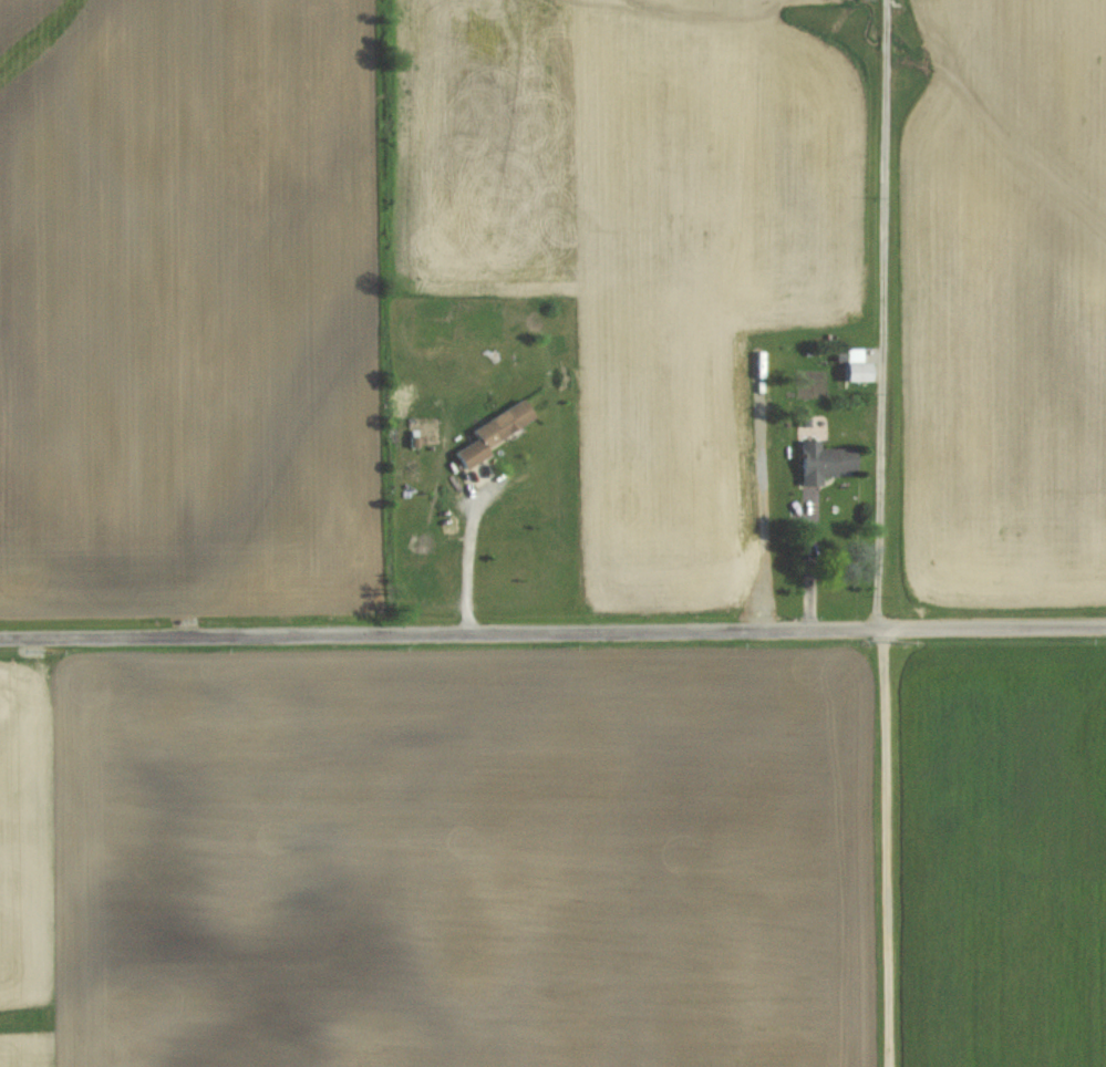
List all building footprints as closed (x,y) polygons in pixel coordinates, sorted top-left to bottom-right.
[(871,361),(845,361),(845,381),(871,381),(871,361)] [(473,429),(479,438),(456,451),(466,469),(492,454),(487,447),(535,419),(524,400),(473,429)] [(821,448),(820,439),(803,440),(803,485),(822,485),(821,474),(856,474),(856,448),(821,448)]
